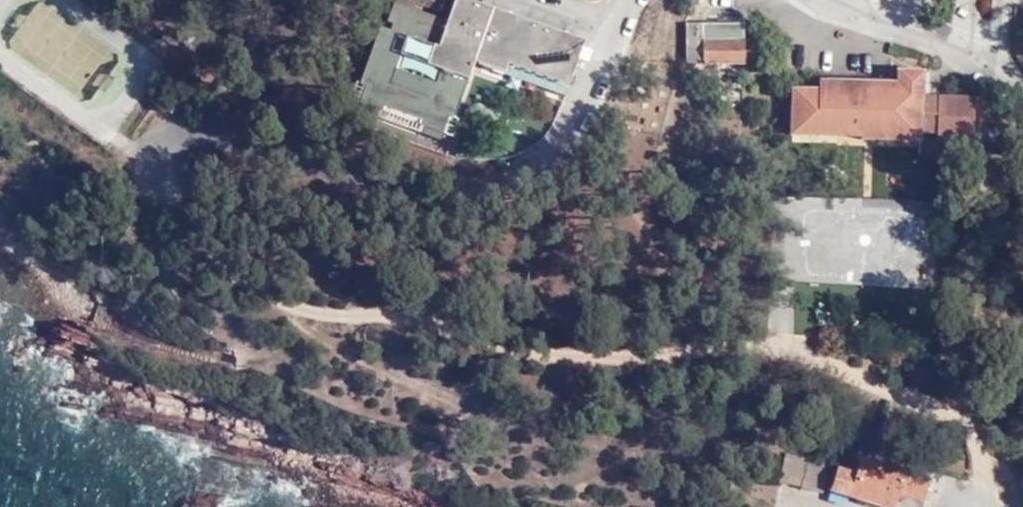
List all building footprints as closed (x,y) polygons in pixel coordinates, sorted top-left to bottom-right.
[(583,41),(470,0),(455,0),(448,22),(395,3),(389,20),(394,23),(391,30),(381,27),(360,84),(366,86),(360,103),(380,111),(382,105),(424,121),(422,126),(442,133),(448,117),(453,118),(474,61),(505,72),(508,63),(569,85),(583,41)] [(704,64),(704,27),(686,27),(686,64),(704,64)] [(741,27),(704,27),(704,64),(742,63),(743,40),(741,40),(741,27)] [(936,133),(973,134),(974,97),(921,95),(921,73),(898,72),(898,86),(821,83),(821,92),(794,91),(792,130),(864,133),(865,95),(892,96),(891,133),(918,133),(918,132),(936,133)] [(865,95),(864,133),(864,138),(918,140),(918,133),(891,133),(892,96),(865,95)] [(973,141),(973,134),(936,133),(937,140),(973,141)] [(881,222),(842,220),(840,283),(927,288),(932,225),(906,224),(904,253),(879,253),(881,222)] [(788,451),(780,479),(802,485),(810,457),(788,451)] [(821,494),(823,487),(829,463),(810,457),(802,485),(801,488),(821,494)] [(887,506),(923,506),(925,501),(923,499),(930,478),(861,458),(854,476),(838,471),(831,489),(868,501),(887,506)]
